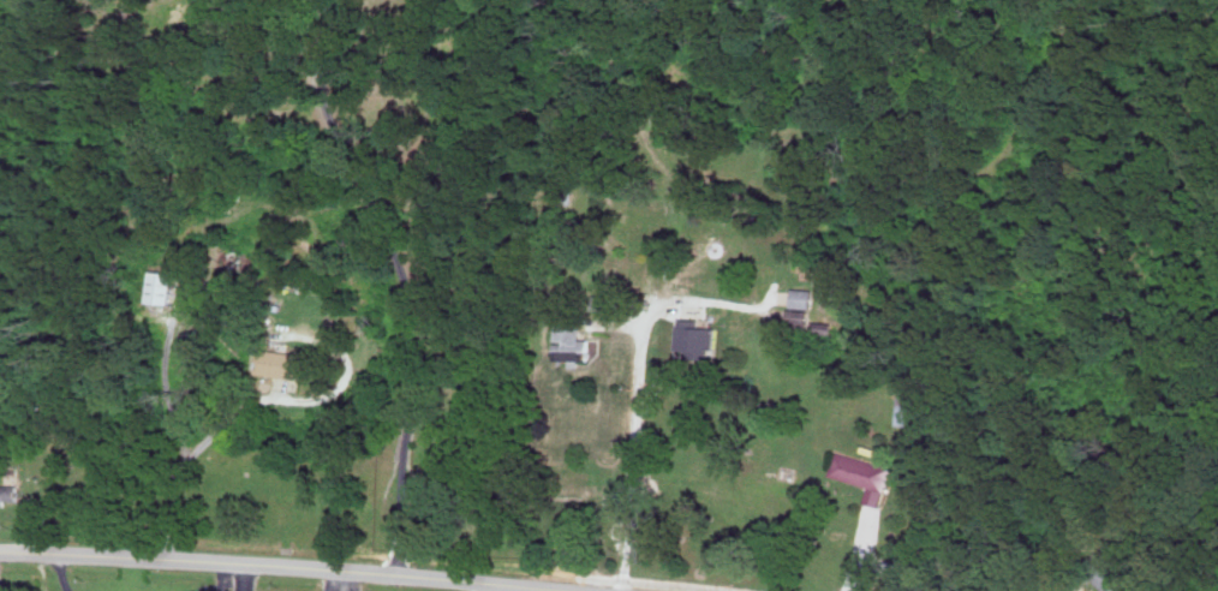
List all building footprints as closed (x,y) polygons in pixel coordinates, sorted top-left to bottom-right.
[(148,301),(173,302),(174,271),(149,270),(148,301)] [(815,288),(795,287),(794,307),(814,307),(815,288)] [(809,321),(809,309),(792,309),(791,320),(809,321)] [(679,348),(689,348),(688,357),(716,358),(718,326),(702,326),(703,318),(680,317),(679,348)] [(582,321),(557,321),(557,359),(572,359),(573,366),(582,365),(581,357),(591,357),(591,338),(582,339),(582,321)] [(305,354),(263,347),(261,358),(266,359),(264,372),(301,379),(305,354)] [(832,475),(868,486),(864,501),(880,505),(891,466),(839,451),(832,475)] [(0,484),(0,504),(7,505),(7,499),(18,500),(19,484),(0,484)]
